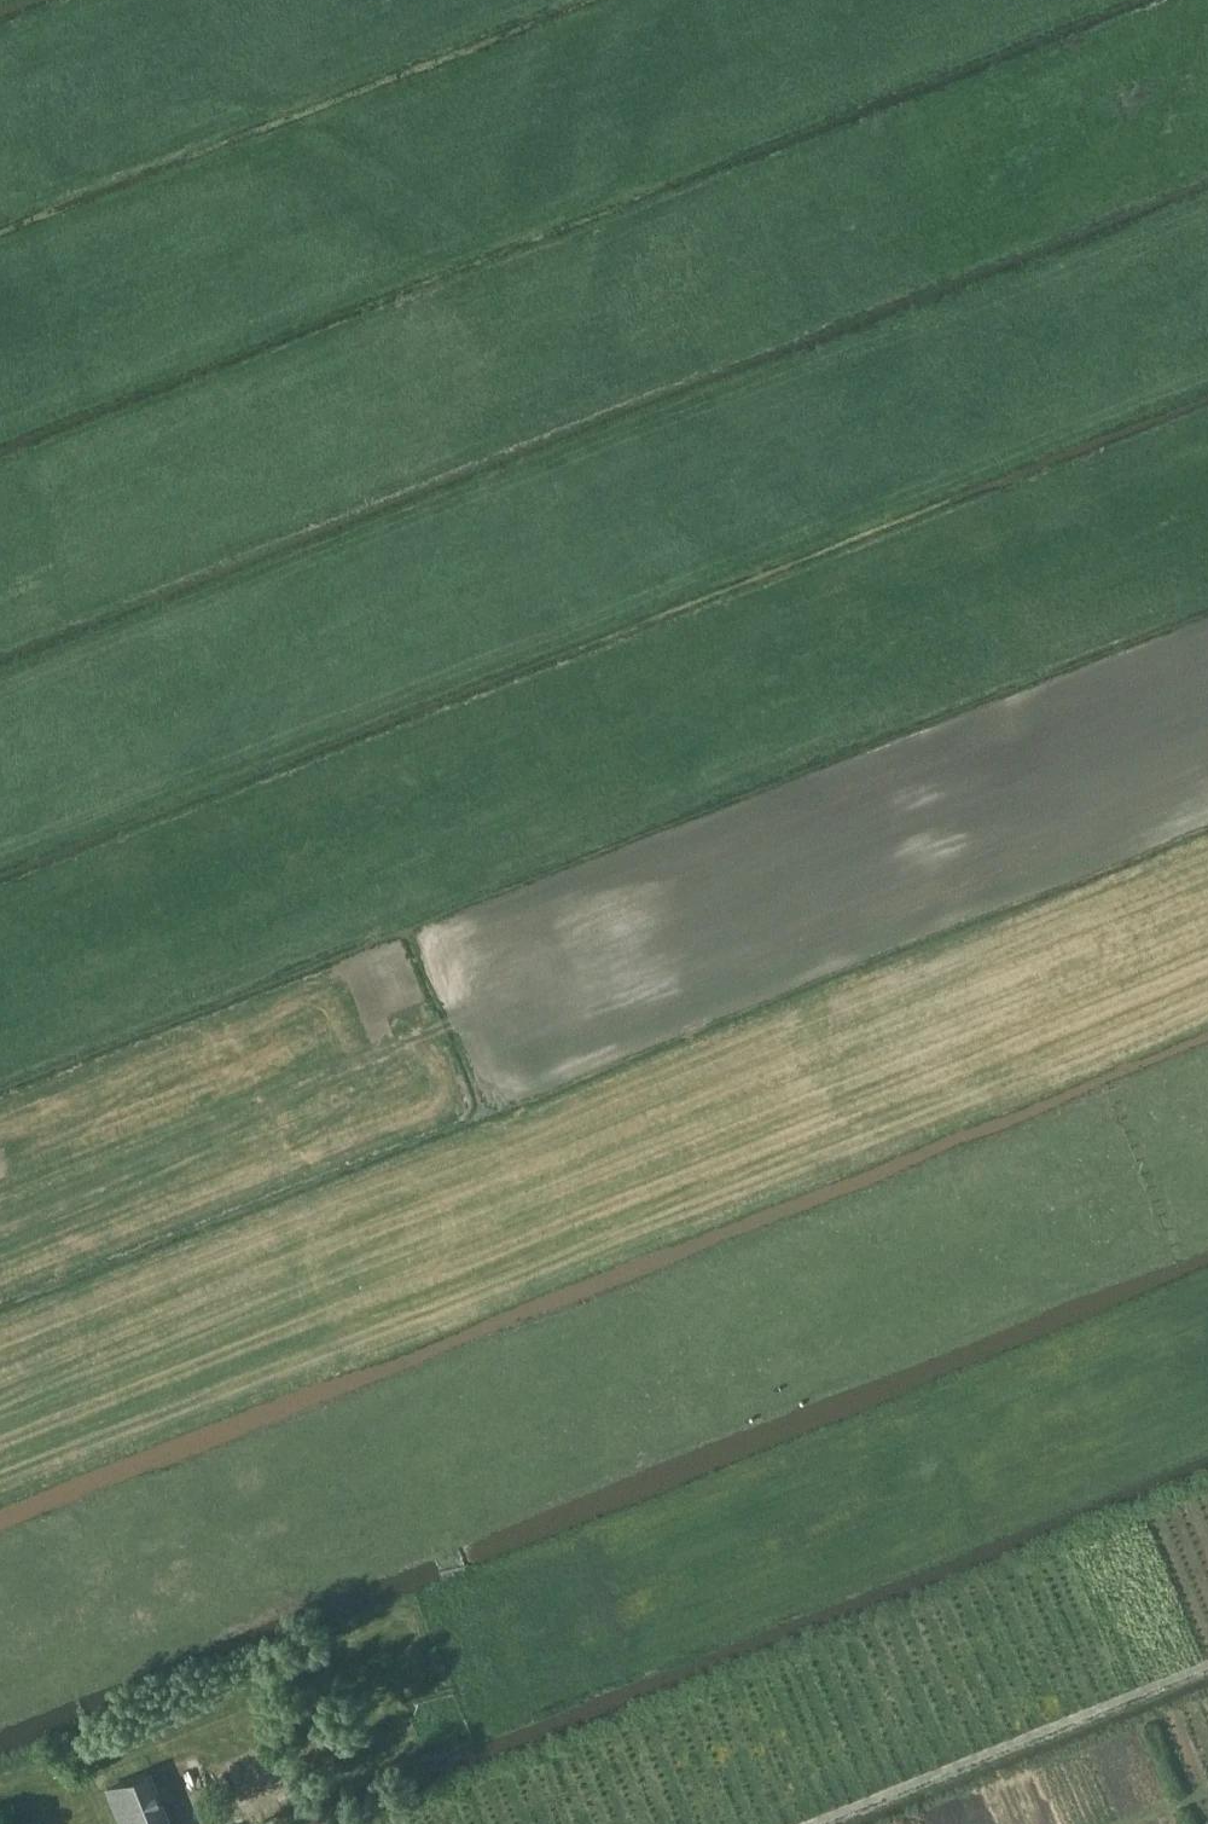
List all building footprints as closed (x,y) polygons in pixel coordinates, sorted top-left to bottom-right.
[(150,1770),(105,1787),(120,1823),(171,1823),(150,1770)]
